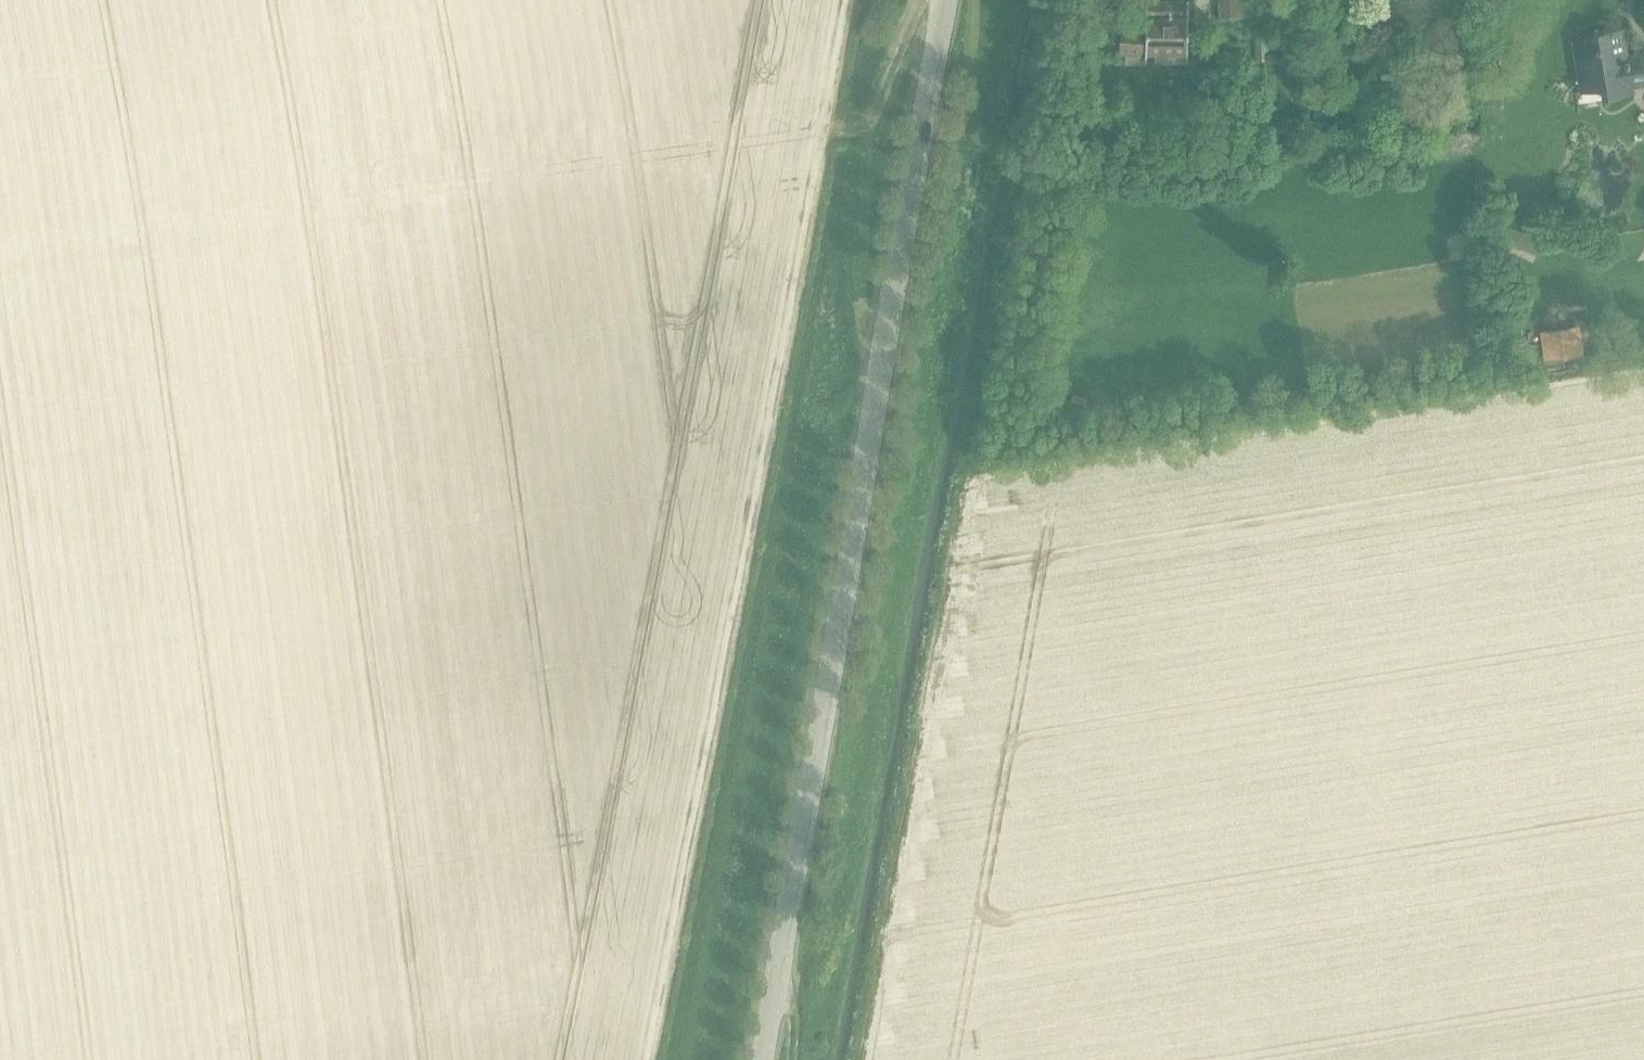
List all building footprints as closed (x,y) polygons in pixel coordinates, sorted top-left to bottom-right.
[(1145,54),(1145,53),(1187,54),(1188,0),(1145,0),(1145,24),(1119,23),(1119,53),(1145,54)] [(1218,18),(1253,15),(1252,0),(1217,0),(1218,18)] [(1571,39),(1580,91),(1601,87),(1603,96),(1633,91),(1632,86),(1643,84),(1643,51),(1626,54),(1622,28),(1592,33),(1593,36),(1571,39)] [(1569,327),(1540,332),(1545,360),(1574,355),(1569,327)]
